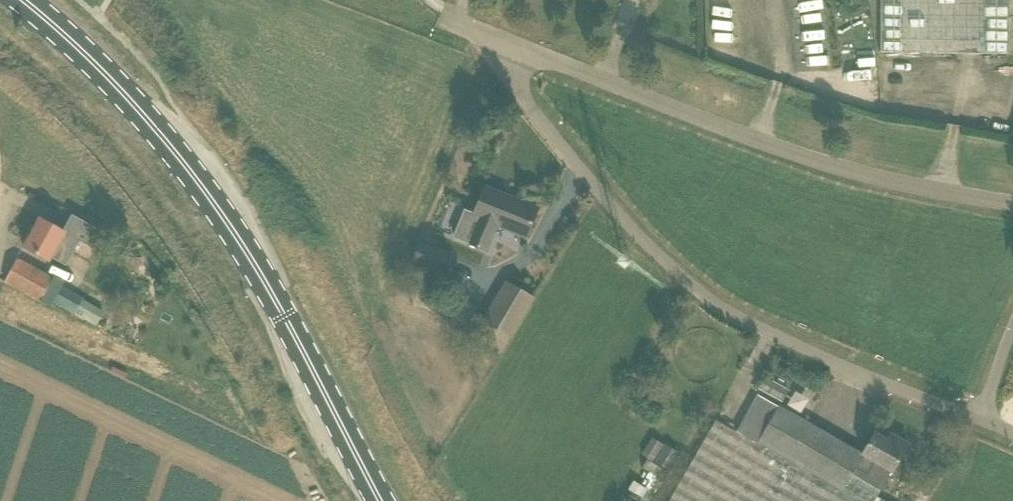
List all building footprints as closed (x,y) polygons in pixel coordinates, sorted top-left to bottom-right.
[(880,53),(1010,53),(1010,0),(882,0),(880,53)] [(479,218),(469,243),(486,250),(496,225),(525,237),(537,208),(485,187),(473,215),(479,218)] [(48,261),(51,256),(65,264),(70,254),(78,240),(64,233),(64,232),(39,218),(23,247),(48,261)] [(4,282),(39,301),(52,278),(17,259),(4,282)] [(506,281),(474,336),(501,352),(534,297),(506,281)] [(83,298),(62,287),(53,302),(61,306),(75,313),(82,300),(83,298)] [(782,402),(788,389),(765,377),(757,393),(764,396),(765,393),(782,402)] [(793,390),(787,405),(801,411),(808,396),(793,390)] [(880,491),(907,444),(889,434),(886,439),(874,433),(861,455),(757,396),(736,434),(715,421),(670,500),(880,500),(876,499),(880,491)] [(652,462),(663,445),(652,437),(641,454),(652,462)] [(667,471),(678,453),(666,445),(655,462),(667,471)]
